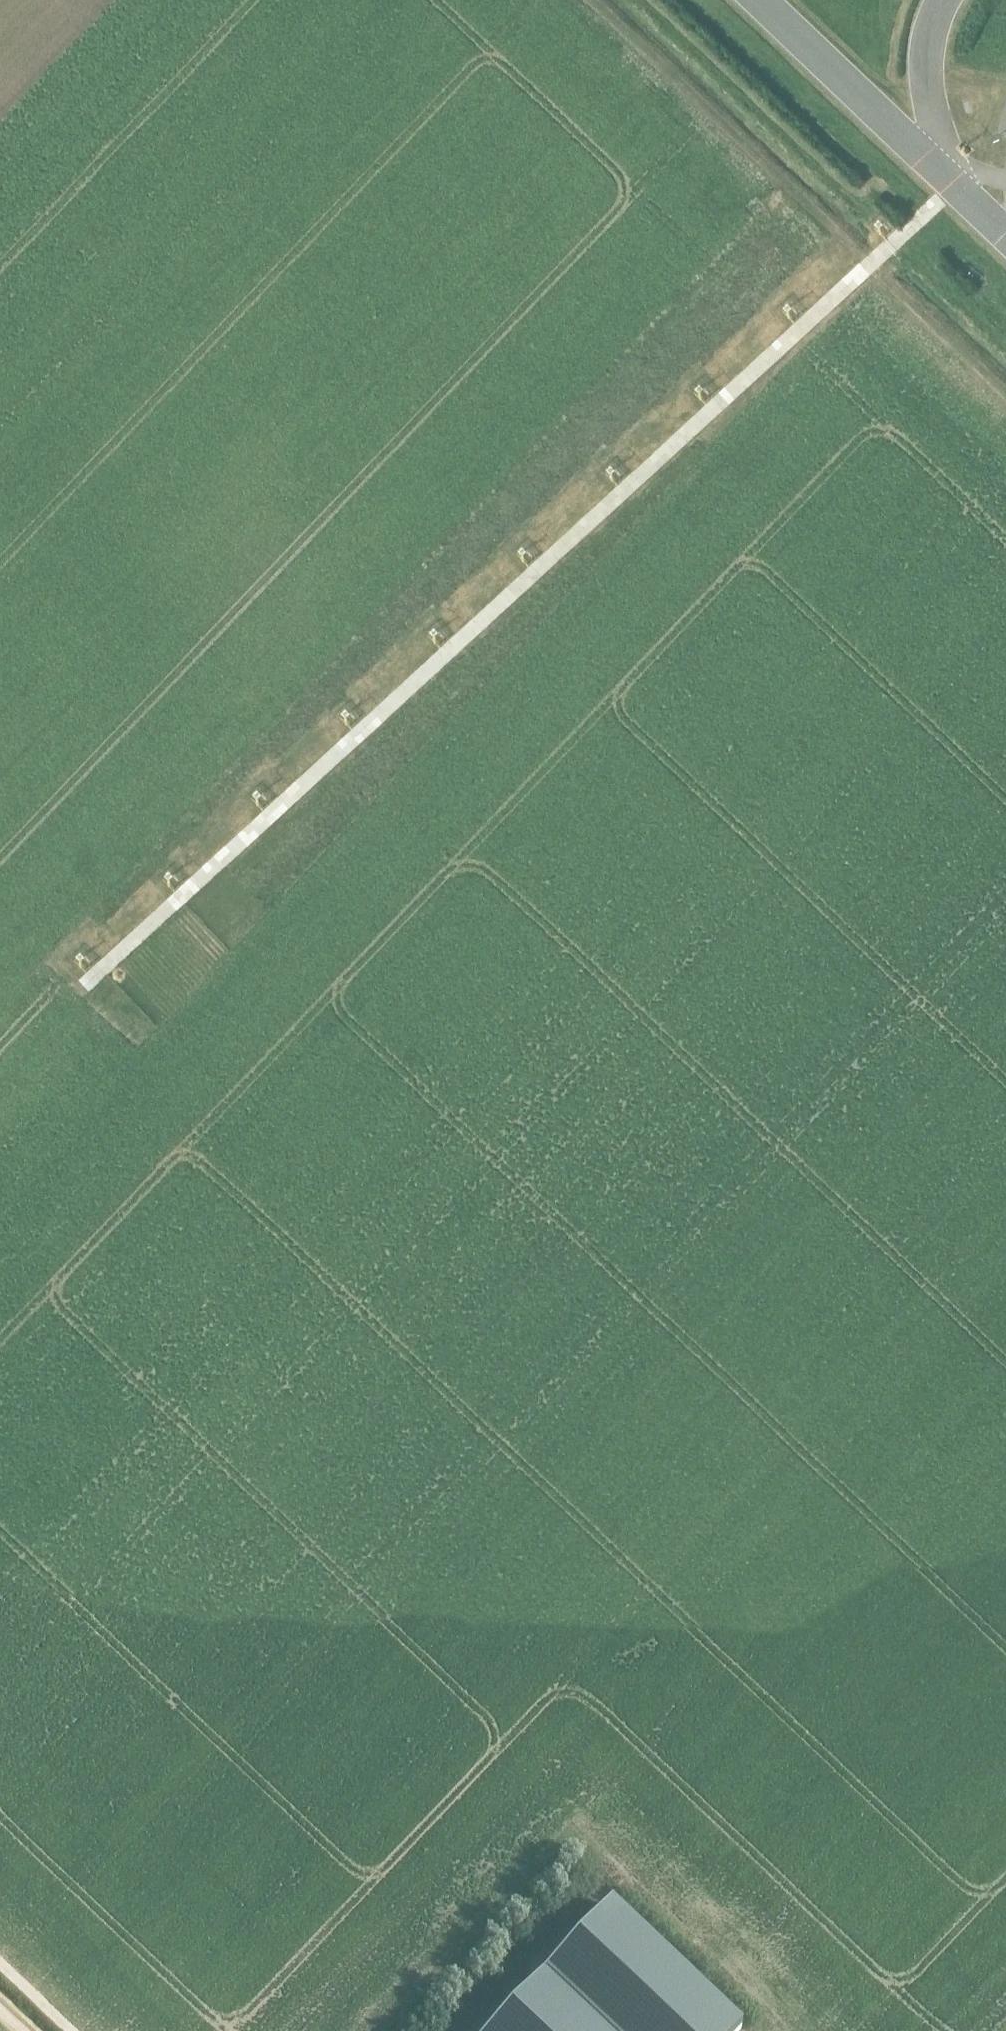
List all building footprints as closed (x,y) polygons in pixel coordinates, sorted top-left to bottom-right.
[(544,1976),(601,2030),(741,2030),(611,1906),(544,1976)] [(493,2030),(601,2030),(544,1976),(493,2030)]
